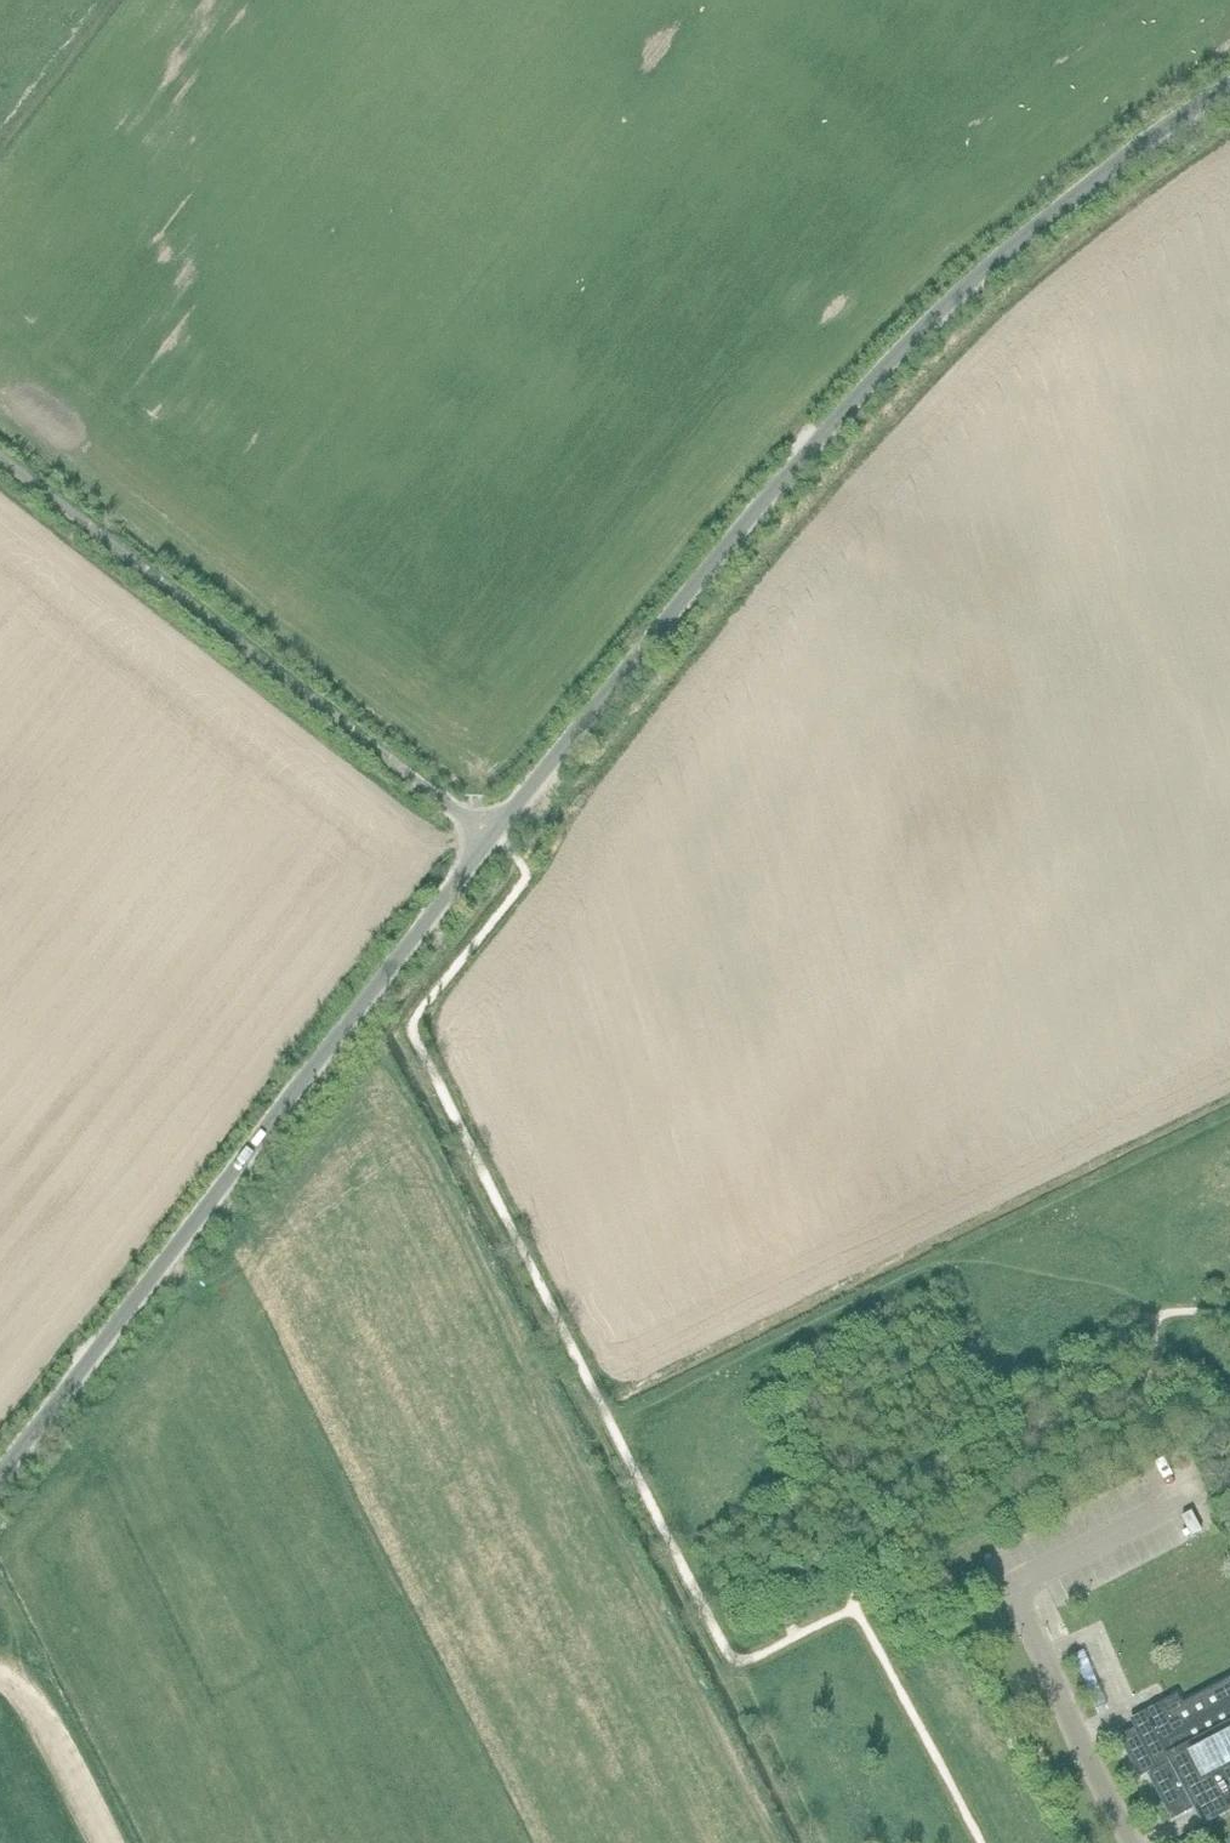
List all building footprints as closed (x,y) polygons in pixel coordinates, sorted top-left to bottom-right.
[(1201,1825),(1229,1810),(1229,1682),(1181,1708),(1176,1699),(1143,1716),(1148,1725),(1120,1740),(1140,1777),(1148,1773),(1172,1820),(1193,1809),(1201,1825)]
